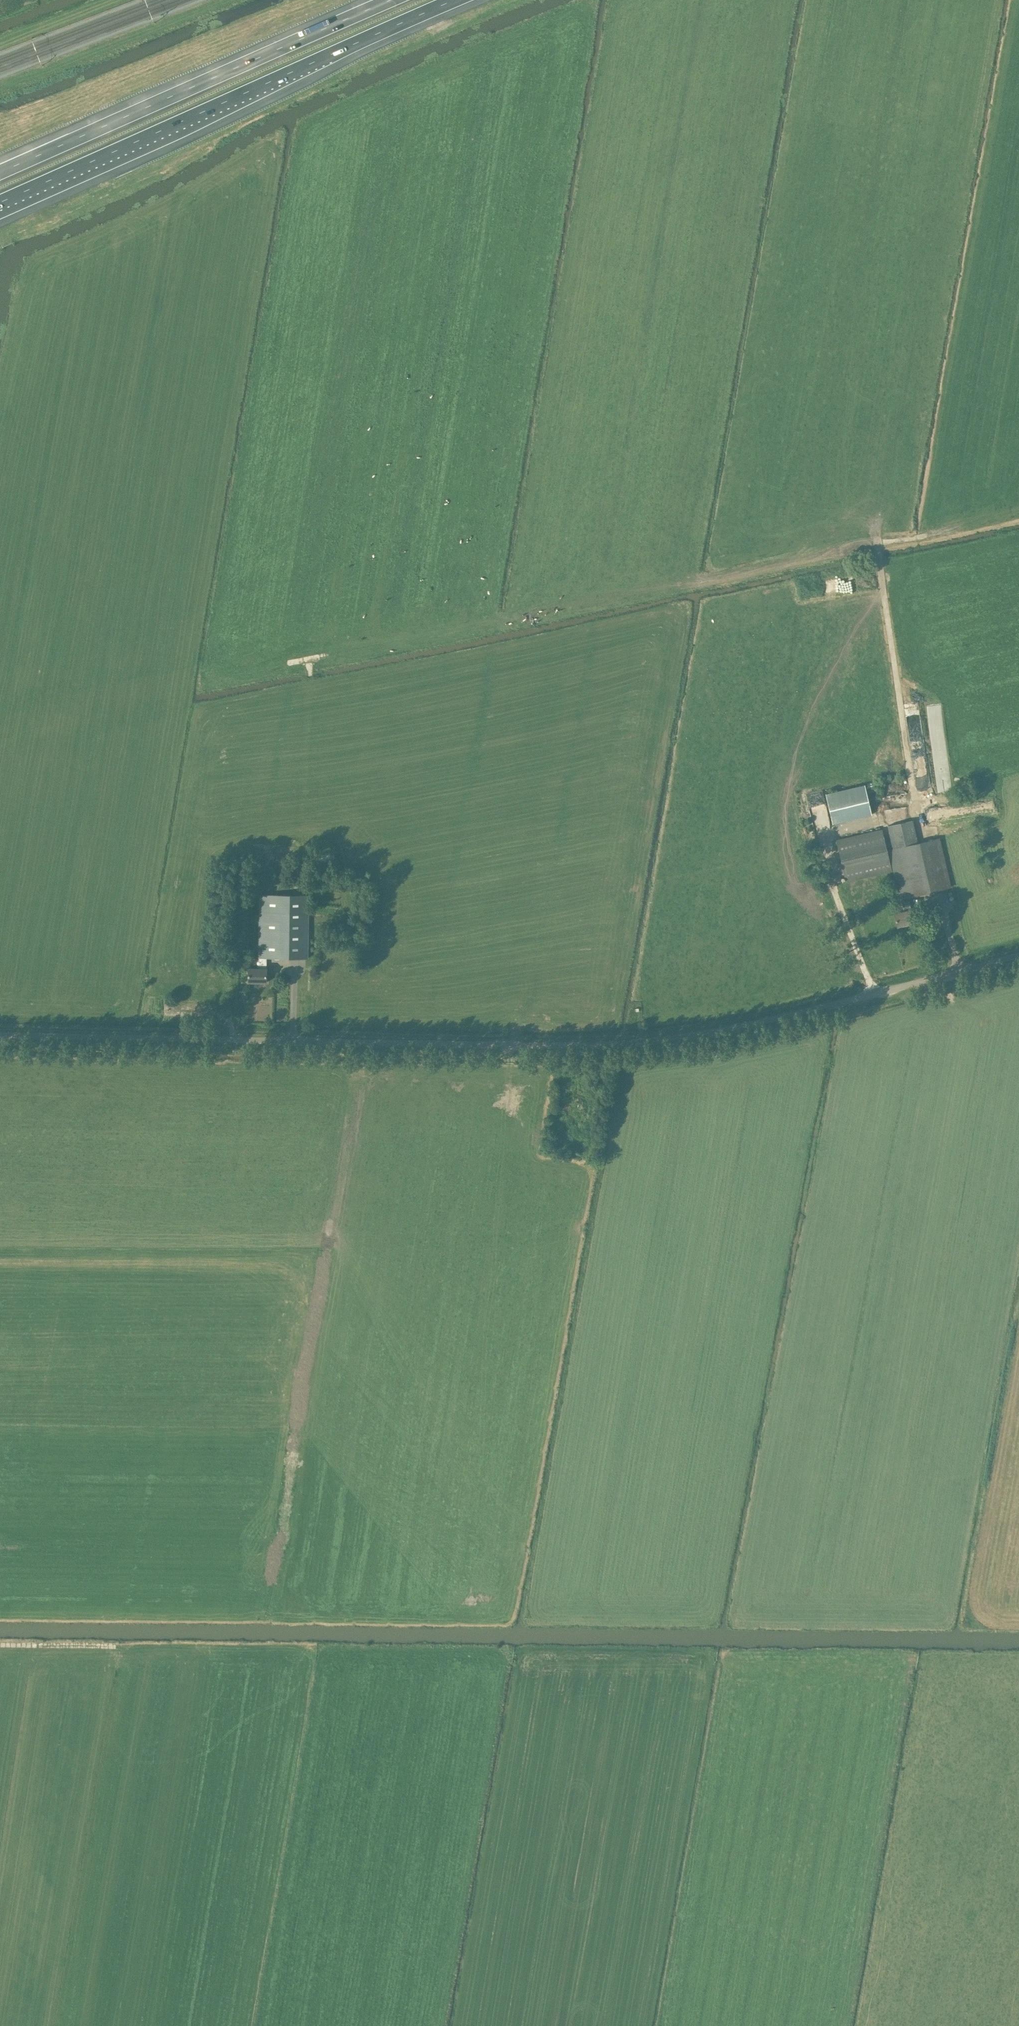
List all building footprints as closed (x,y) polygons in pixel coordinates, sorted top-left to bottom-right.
[(3,249),(7,247),(11,245),(0,221),(0,241),(3,249)] [(937,786),(951,785),(942,705),(928,707),(936,776),(937,786)] [(907,706),(907,721),(920,720),(919,706),(907,706)] [(872,815),(865,785),(826,794),(833,824),(872,815)] [(900,899),(903,911),(894,913),(897,927),(915,922),(912,909),(908,897),(952,887),(940,837),(918,843),(913,820),(888,826),(893,849),(888,850),(899,899),(900,899)] [(836,840),(846,882),(892,872),(882,829),(836,840)] [(258,958),(259,968),(249,968),(249,982),(267,982),(267,968),(266,968),(266,958),(309,959),(309,895),(259,895),(258,958)]
